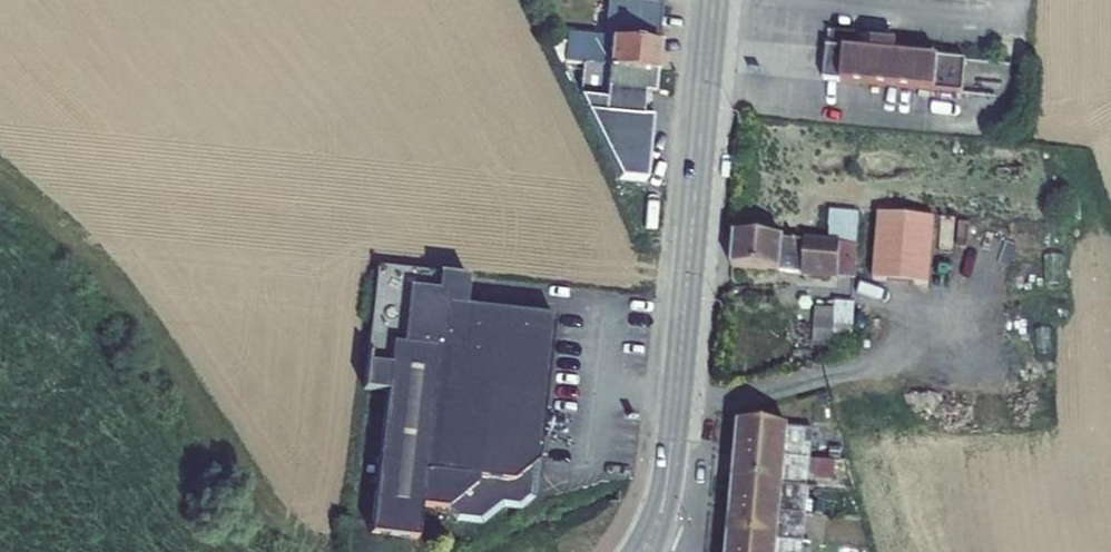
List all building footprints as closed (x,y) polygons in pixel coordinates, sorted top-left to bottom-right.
[(624,39),(626,11),(612,10),(613,0),(606,0),(603,35),(610,36),(610,37),(624,39)] [(634,0),(613,0),(612,10),(626,11),(624,39),(657,42),(661,3),(634,0)] [(584,63),(607,65),(610,37),(610,36),(603,35),(566,31),(563,61),(584,63)] [(607,65),(654,70),(657,42),(624,39),(610,37),(607,65)] [(871,38),(870,51),(894,54),(895,41),(871,38)] [(823,78),(840,80),(843,49),(826,47),(823,78)] [(870,51),(843,49),(840,80),(933,89),(936,58),(894,54),(870,51)] [(936,58),(933,89),(961,91),(963,60),(936,58)] [(583,73),(584,63),(563,61),(559,60),(564,70),(583,73)] [(996,91),(998,63),(969,62),(968,89),(996,91)] [(604,89),(607,65),(584,63),(583,73),(580,99),(601,144),(632,147),(637,92),(604,89)] [(654,70),(607,65),(604,89),(637,92),(652,93),(654,70)] [(839,242),(857,243),(858,212),(830,209),(828,225),(829,225),(828,241),(839,242)] [(876,213),(871,281),(929,285),(934,217),(876,213)] [(782,238),(734,233),(731,265),(779,270),(782,238)] [(782,238),(779,270),(801,272),(804,240),(782,238)] [(801,272),(801,273),(836,276),(839,242),(828,241),(804,239),(804,240),(801,272)] [(857,243),(839,242),(836,276),(855,277),(857,243)] [(363,388),(386,389),(391,343),(437,348),(442,303),(465,306),(469,274),(375,264),(363,388)] [(833,310),(814,308),(812,342),(834,343),(835,335),(852,337),(854,301),(833,300),(833,310)] [(419,505),(444,507),(475,483),(476,476),(510,479),(536,460),(552,316),(465,306),(442,303),(437,348),(391,343),(386,389),(370,532),(416,537),(419,505)] [(738,422),(736,450),(785,456),(788,427),(738,422)] [(788,427),(785,456),(810,458),(811,443),(804,443),(805,428),(788,427)] [(827,434),(826,445),(840,446),(840,435),(827,434)] [(736,450),(733,479),(782,484),(785,456),(736,450)] [(810,458),(785,456),(782,484),(800,485),(801,473),(808,473),(810,458)] [(810,458),(808,473),(814,474),(814,478),(833,479),(834,460),(810,458)] [(444,509),(454,521),(481,524),(501,507),(520,508),(534,497),(538,460),(536,460),(510,479),(476,476),(475,483),(444,507),(444,509)] [(733,479),(730,507),(780,511),(782,484),(733,479)] [(799,498),(800,485),(782,484),(780,511),(805,513),(806,498),(799,498)] [(824,500),(806,498),(805,513),(805,514),(811,514),(811,512),(823,513),(824,500)] [(730,507),(728,534),(777,539),(780,511),(730,507)] [(803,529),(805,514),(805,513),(780,511),(777,539),(795,540),(796,528),(803,529)] [(811,514),(805,514),(803,529),(796,528),(795,540),(818,542),(820,515),(811,514)] [(726,551),(776,551),(777,539),(728,534),(726,551)] [(795,540),(777,539),(776,551),(794,551),(795,540)]
